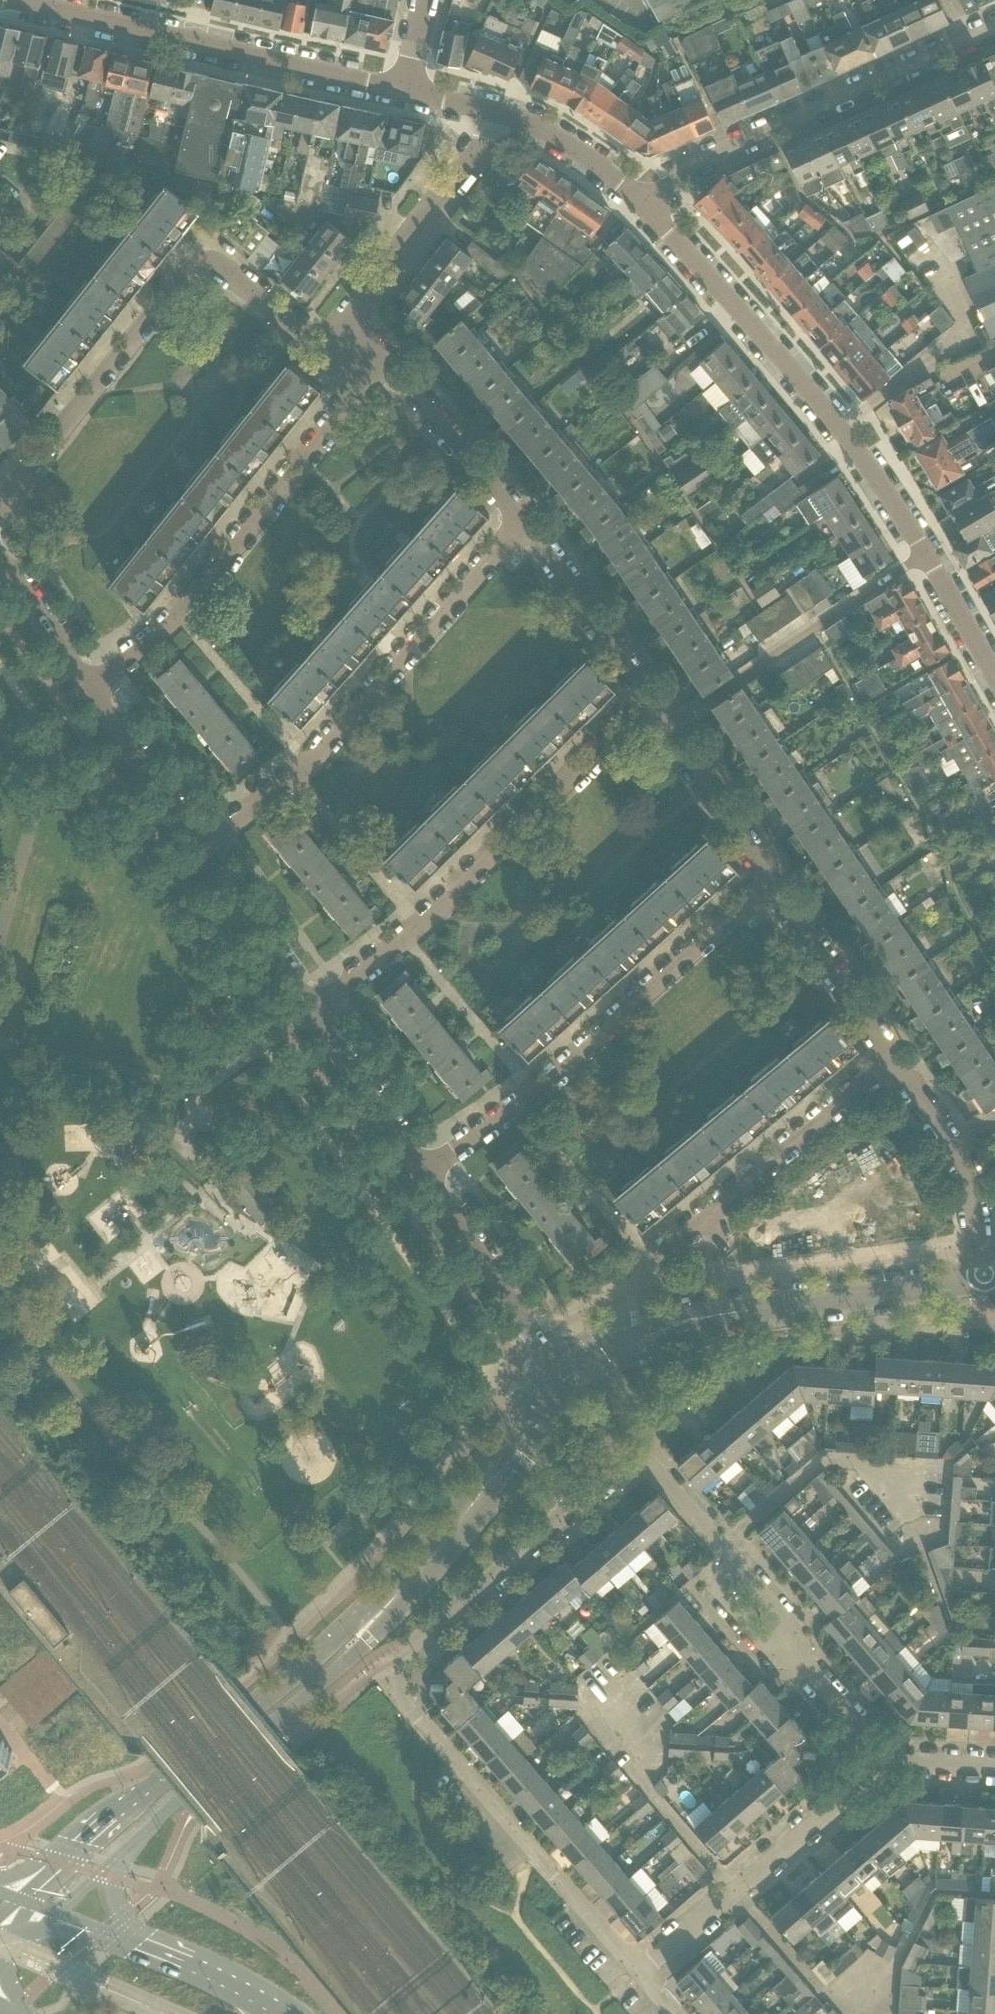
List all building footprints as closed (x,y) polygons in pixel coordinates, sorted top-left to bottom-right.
[(212,12),(234,17),(236,17),(240,0),(214,0),(212,12)] [(258,22),(259,23),(265,0),(240,0),(236,17),(237,18),(238,18),(258,22)] [(279,27),(285,0),(265,0),(259,23),(261,23),(279,27)] [(279,27),(302,32),(309,6),(305,5),(306,0),(285,0),(279,27)] [(343,41),(351,0),(327,0),(326,4),(318,2),(310,34),(343,41)] [(343,41),(365,45),(374,0),(351,0),(343,41)] [(365,45),(387,50),(398,0),(374,0),(365,45)] [(660,21),(707,0),(648,0),(660,21)] [(742,6),(748,18),(764,10),(759,0),(754,0),(742,6)] [(787,2),(792,13),(798,24),(811,18),(807,8),(803,0),(793,0),(787,2)] [(807,8),(825,0),(803,0),(807,8)] [(861,26),(875,56),(893,48),(871,0),(868,0),(861,3),(870,22),(861,26)] [(893,48),(911,39),(897,9),(889,13),(882,0),(871,0),(893,48)] [(897,9),(911,39),(929,31),(915,0),(903,0),(906,6),(897,9)] [(929,31),(948,22),(938,0),(915,0),(929,31)] [(967,13),(994,0),(961,0),(967,13)] [(792,13),(787,2),(767,12),(772,22),(792,13)] [(512,8),(509,16),(515,19),(519,11),(512,8)] [(551,9),(547,17),(556,21),(560,13),(551,9)] [(535,40),(518,80),(531,86),(531,87),(548,95),(571,45),(572,45),(586,13),(581,10),(574,14),(558,50),(557,50),(548,46),(547,49),(535,43),(536,40),(535,40)] [(843,11),(833,15),(837,24),(855,65),(875,56),(861,26),(852,30),(843,11)] [(592,15),(588,25),(598,32),(603,23),(592,15)] [(466,64),(487,73),(508,24),(505,23),(488,16),(483,28),(474,31),(476,38),(478,39),(466,64)] [(508,24),(487,73),(489,70),(509,79),(516,63),(520,64),(533,35),(519,28),(522,22),(515,19),(509,16),(505,23),(508,24)] [(719,20),(711,24),(716,35),(732,27),(727,17),(719,20)] [(444,31),(437,62),(459,67),(460,67),(470,24),(454,21),(453,25),(453,33),(444,31)] [(616,49),(624,37),(605,23),(597,39),(616,49)] [(685,37),(682,43),(690,60),(717,46),(719,46),(720,45),(716,35),(711,24),(685,37)] [(827,29),(818,34),(836,74),(855,65),(837,24),(827,29)] [(14,61),(21,31),(0,26),(0,75),(10,77),(14,61)] [(780,41),(779,41),(802,90),(825,79),(811,50),(801,55),(792,35),(790,36),(787,28),(777,33),(780,41)] [(538,41),(556,48),(560,37),(542,30),(538,41)] [(21,31),(14,61),(27,65),(22,86),(34,89),(35,89),(48,37),(21,31)] [(664,31),(645,41),(645,42),(647,45),(651,51),(670,41),(664,31)] [(818,34),(806,39),(811,50),(825,79),(836,74),(818,34)] [(624,37),(617,47),(639,63),(644,51),(632,43),(624,37)] [(44,70),(40,86),(66,93),(70,77),(77,45),(51,38),(47,58),(44,70)] [(763,48),(755,52),(760,64),(763,72),(776,101),(802,90),(779,41),(763,48)] [(571,45),(548,95),(567,103),(580,73),(581,74),(586,63),(576,59),(581,49),(572,45),(571,45)] [(109,52),(86,46),(79,76),(90,80),(85,101),(86,101),(97,103),(109,52)] [(639,63),(639,64),(652,69),(655,59),(644,51),(639,63)] [(81,144),(107,150),(118,113),(133,58),(113,53),(106,86),(115,88),(106,129),(86,125),(81,144)] [(984,59),(994,84),(994,53),(984,59)] [(567,103),(582,113),(602,72),(606,63),(607,62),(598,57),(593,66),(586,63),(581,74),(580,73),(567,103)] [(118,113),(107,150),(132,156),(137,157),(141,136),(138,136),(146,101),(146,95),(149,82),(153,63),(133,58),(118,113)] [(964,67),(973,85),(969,87),(976,103),(980,101),(989,98),(994,111),(994,84),(984,59),(964,67)] [(159,100),(150,139),(159,141),(164,122),(176,68),(158,64),(150,97),(159,100)] [(740,66),(732,70),(733,73),(750,112),(776,101),(763,72),(746,80),(740,66)] [(628,67),(623,73),(631,78),(635,72),(628,67)] [(961,69),(941,77),(958,114),(959,113),(964,125),(965,127),(966,126),(974,122),(975,122),(968,107),(976,103),(969,87),(973,85),(964,67),(961,69)] [(195,73),(176,68),(164,122),(183,126),(195,73)] [(602,72),(582,113),(598,124),(631,78),(623,73),(616,83),(602,72)] [(159,141),(150,139),(143,137),(138,159),(176,168),(176,170),(259,190),(270,146),(268,145),(273,125),(237,116),(245,84),(244,83),(244,84),(195,73),(183,126),(164,122),(159,141)] [(730,74),(706,85),(715,106),(723,124),(750,112),(733,73),(731,73),(730,74)] [(941,77),(920,87),(942,135),(943,135),(964,125),(959,113),(958,114),(941,77)] [(631,78),(598,124),(615,136),(634,109),(627,103),(640,86),(640,85),(631,78)] [(675,85),(674,85),(697,135),(715,128),(692,78),(675,85)] [(672,80),(662,84),(673,110),(666,113),(679,144),(697,135),(674,85),(675,85),(672,80)] [(280,92),(245,84),(237,116),(273,125),(280,92)] [(22,86),(18,97),(28,100),(34,89),(22,86)] [(920,87),(899,97),(914,130),(924,125),(931,140),(942,135),(920,87)] [(273,125),(268,145),(270,146),(279,148),(281,139),(282,139),(285,127),(292,129),(299,96),(280,92),(273,125)] [(650,120),(648,119),(662,151),(679,144),(666,113),(657,93),(647,98),(656,118),(650,120)] [(318,100),(299,96),(292,129),(302,131),(297,152),(306,154),(318,100)] [(899,97),(880,106),(902,154),(912,149),(905,134),(914,130),(899,97)] [(297,193),(295,203),(319,208),(325,185),(330,159),(318,156),(323,136),(333,138),(336,125),(340,106),(318,100),(306,154),(307,154),(297,193)] [(84,105),(74,122),(84,126),(95,107),(97,103),(86,101),(85,106),(84,105)] [(319,208),(319,209),(342,215),(347,195),(350,182),(354,163),(353,163),(364,111),(343,106),(340,106),(336,125),(333,138),(336,138),(348,141),(343,161),(346,161),(340,189),(331,186),(329,186),(325,185),(319,208)] [(880,106),(861,114),(876,147),(881,159),(891,155),(892,158),(898,171),(903,168),(907,166),(902,154),(880,106)] [(634,109),(615,136),(644,156),(650,156),(662,151),(648,119),(634,109)] [(364,111),(353,163),(354,163),(350,182),(359,184),(368,144),(376,146),(381,135),(388,116),(364,111)] [(861,114),(842,123),(857,156),(876,147),(861,114)] [(383,129),(376,146),(377,146),(377,147),(400,151),(418,155),(424,124),(401,119),(394,117),(393,119),(391,130),(383,129)] [(842,123),(823,132),(838,164),(848,160),(854,175),(864,170),(857,156),(842,123)] [(11,130),(8,142),(36,148),(42,138),(11,130)] [(823,132),(804,140),(826,187),(826,188),(835,184),(846,179),(839,167),(838,164),(823,132)] [(804,140),(785,149),(793,167),(805,193),(807,196),(816,192),(826,188),(826,187),(804,140)] [(720,178),(697,200),(697,206),(708,218),(733,194),(740,188),(741,186),(756,180),(767,174),(775,171),(782,188),(793,183),(785,166),(779,152),(752,164),(720,178)] [(987,173),(994,169),(994,161),(991,154),(981,160),(987,173)] [(520,202),(529,209),(555,171),(534,156),(530,161),(525,158),(523,161),(515,156),(508,157),(487,185),(500,195),(501,193),(513,202),(518,195),(522,199),(520,202)] [(966,156),(953,161),(960,176),(972,171),(966,156)] [(960,176),(953,161),(943,166),(949,181),(960,176)] [(520,218),(544,235),(559,213),(557,211),(575,185),(555,171),(529,209),(520,218)] [(913,178),(919,192),(931,186),(925,173),(913,178)] [(17,297),(99,194),(84,182),(77,191),(68,183),(61,192),(70,200),(18,264),(0,249),(0,284),(17,297)] [(793,183),(782,188),(791,209),(801,201),(793,183)] [(559,213),(544,235),(517,272),(544,305),(562,286),(575,274),(582,267),(594,253),(584,245),(591,236),(598,227),(610,210),(575,185),(557,211),(559,213)] [(930,215),(938,233),(956,225),(969,253),(978,272),(964,278),(983,321),(974,328),(984,349),(994,344),(994,342),(993,338),(994,337),(994,186),(931,215),(930,215)] [(167,187),(132,231),(165,257),(200,213),(167,187)] [(286,191),(284,200),(295,203),(297,193),(286,191)] [(921,193),(901,202),(909,219),(929,210),(921,193)] [(733,195),(708,218),(723,234),(748,210),(734,195),(733,194),(733,195)] [(222,232),(242,248),(260,225),(248,215),(259,200),(255,197),(251,195),(222,232)] [(347,195),(342,215),(346,216),(346,215),(351,217),(357,197),(347,195)] [(357,197),(351,217),(352,217),(373,222),(374,222),(378,203),(357,197)] [(806,204),(798,215),(808,223),(817,211),(806,204)] [(748,210),(723,234),(740,252),(766,229),(772,224),(756,205),(749,212),(748,210)] [(327,222),(312,240),(337,260),(344,251),(347,254),(355,244),(352,241),(347,236),(348,230),(352,217),(346,215),(346,216),(323,210),(322,217),(327,222)] [(882,210),(865,218),(871,231),(876,231),(890,226),(882,210)] [(817,211),(808,223),(818,230),(827,218),(817,211)] [(850,218),(842,222),(855,232),(871,231),(865,218),(862,212),(850,218)] [(361,234),(373,222),(352,217),(348,230),(361,234)] [(766,229),(740,252),(754,268),(791,237),(784,228),(780,232),(772,224),(766,229)] [(260,225),(242,248),(251,256),(269,233),(260,225)] [(647,250),(627,228),(604,249),(625,271),(647,250)] [(132,231),(97,275),(129,301),(165,257),(132,231)] [(841,231),(830,241),(834,246),(831,249),(835,254),(839,250),(840,249),(850,241),(841,231)] [(795,233),(791,237),(796,243),(800,239),(798,237),(795,233)] [(791,237),(754,268),(759,274),(767,284),(792,263),(785,254),(797,244),(796,243),(791,237)] [(448,238),(431,259),(456,279),(473,258),(501,280),(511,272),(472,241),(464,251),(448,238)] [(499,239),(491,248),(507,261),(515,251),(499,239)] [(312,240),(297,259),(322,279),(337,260),(312,240)] [(840,249),(839,250),(846,260),(857,250),(850,241),(840,249)] [(623,286),(636,300),(645,292),(668,272),(647,250),(625,271),(631,278),(623,286)] [(792,263),(767,284),(780,300),(818,268),(817,267),(811,260),(804,253),(800,256),(792,263)] [(893,257),(881,267),(895,284),(907,274),(893,257)] [(322,279),(297,259),(282,279),(307,299),(322,279)] [(417,276),(416,278),(441,298),(456,279),(431,259),(425,266),(422,264),(414,274),(417,276)] [(867,262),(857,272),(865,281),(875,272),(867,262)] [(818,268),(780,300),(793,315),(818,294),(831,283),(824,276),(818,268)] [(645,292),(644,293),(644,294),(647,297),(662,314),(663,313),(664,312),(686,293),(668,272),(645,292)] [(575,274),(562,286),(572,297),(585,285),(575,274)] [(97,275),(61,319),(94,345),(129,301),(97,275)] [(441,298),(416,278),(411,284),(408,282),(399,294),(402,296),(401,297),(409,303),(401,313),(424,331),(433,320),(427,316),(441,298)] [(893,285),(878,297),(889,309),(903,296),(893,285)] [(610,288),(601,297),(610,306),(619,297),(610,288)] [(793,315),(806,331),(844,299),(837,291),(825,302),(818,294),(793,315)] [(686,293),(663,313),(671,323),(663,330),(673,341),(704,315),(700,310),(686,293)] [(476,297),(460,311),(465,317),(481,304),(476,297)] [(806,331),(820,346),(858,314),(845,298),(844,299),(806,331)] [(928,315),(943,333),(955,322),(940,304),(928,315)] [(858,314),(820,346),(834,364),(862,341),(873,332),(866,323),(858,314)] [(913,315),(902,324),(908,331),(919,322),(913,315)] [(94,345),(61,319),(26,363),(59,390),(94,345)] [(437,362),(433,366),(443,373),(454,364),(465,377),(490,355),(482,345),(489,340),(482,331),(479,334),(472,327),(469,330),(462,321),(460,322),(461,323),(453,329),(438,342),(437,342),(436,343),(448,357),(440,364),(437,362)] [(862,341),(834,364),(849,381),(887,349),(880,340),(873,332),(862,341)] [(700,361),(716,380),(740,360),(724,341),(700,361)] [(596,349),(586,356),(596,368),(605,360),(596,349)] [(887,349),(849,381),(864,399),(902,367),(887,349)] [(482,397),(493,410),(519,389),(490,355),(465,377),(476,390),(468,397),(464,395),(462,400),(471,406),(482,397)] [(716,380),(731,399),(756,378),(740,360),(716,380)] [(288,364),(253,409),(286,435),(321,391),(288,364)] [(626,378),(613,389),(618,395),(619,395),(632,411),(660,387),(668,380),(656,364),(647,371),(631,384),(626,378)] [(584,365),(560,385),(567,394),(591,374),(584,365)] [(935,385),(930,376),(888,401),(892,408),(890,409),(899,425),(926,410),(947,397),(939,382),(935,385)] [(731,399),(719,409),(735,428),(747,418),(772,397),(756,378),(731,399)] [(914,446),(957,421),(979,408),(966,386),(947,397),(926,410),(899,425),(908,440),(909,439),(914,446)] [(511,431),(522,444),(547,422),(519,389),(493,410),(504,424),(496,430),(493,429),(490,434),(500,440),(511,431)] [(6,445),(31,423),(22,413),(34,403),(28,396),(20,403),(13,395),(10,398),(2,390),(0,392),(0,438),(6,445)] [(735,428),(750,447),(763,436),(787,416),(772,397),(747,418),(735,428)] [(388,402),(376,412),(391,431),(403,421),(388,402)] [(253,409),(218,453),(250,479),(286,435),(253,409)] [(636,419),(647,436),(655,430),(644,414),(636,419)] [(766,465),(779,455),(803,435),(787,416),(763,436),(750,447),(766,465)] [(916,450),(919,454),(917,456),(920,462),(924,463),(928,469),(963,448),(972,443),(984,436),(994,430),(994,424),(992,418),(981,424),(963,434),(948,442),(944,435),(934,440),(916,450)] [(539,464),(550,477),(576,457),(563,441),(547,422),(522,444),(533,457),(525,464),(521,463),(519,467),(528,474),(539,464)] [(668,424),(658,431),(666,441),(675,435),(668,424)] [(655,430),(647,436),(658,453),(666,448),(655,430)] [(928,469),(931,476),(930,479),(933,484),(937,485),(938,488),(956,478),(963,474),(965,473),(974,468),(973,466),(971,462),(969,458),(978,453),(977,452),(994,442),(994,430),(984,436),(972,443),(963,448),(928,469)] [(803,435),(779,455),(795,474),(819,454),(803,435)] [(218,453),(182,497),(215,523),(250,479),(218,453)] [(670,455),(665,459),(676,476),(678,475),(681,473),(670,455)] [(550,495),(547,500),(557,507),(567,497),(579,511),(604,489),(596,480),(589,472),(591,471),(591,470),(585,463),(584,463),(584,464),(582,465),(576,457),(550,477),(561,491),(553,498),(550,495)] [(676,476),(687,493),(712,477),(701,460),(681,473),(678,475),(676,476)] [(952,514),(994,489),(994,476),(986,481),(982,473),(971,480),(970,478),(940,495),(942,497),(940,500),(944,507),(948,507),(952,514)] [(810,494),(796,505),(809,524),(823,515),(850,497),(837,476),(820,487),(810,494)] [(775,505),(797,488),(790,478),(742,516),(749,525),(774,505),(775,505)] [(805,498),(797,488),(775,505),(774,505),(782,516),(805,498)] [(604,489),(579,511),(590,524),(582,530),(587,538),(596,532),(606,546),(634,526),(627,516),(620,506),(621,506),(615,498),(614,499),(613,499),(604,489)] [(952,514),(967,540),(994,524),(994,489),(952,514)] [(457,490),(420,531),(451,560),(489,518),(457,490)] [(644,490),(637,495),(642,503),(649,498),(644,490)] [(182,497),(147,541),(180,567),(215,523),(182,497)] [(823,515),(836,535),(864,517),(850,497),(823,515)] [(714,498),(697,510),(702,517),(719,505),(714,498)] [(712,511),(704,517),(713,529),(721,523),(712,511)] [(681,512),(673,518),(678,524),(686,518),(681,512)] [(836,535),(850,555),(877,537),(864,517),(836,535)] [(698,523),(690,528),(697,538),(704,533),(698,523)] [(953,548),(965,567),(994,549),(994,524),(967,540),(953,548)] [(634,526),(606,546),(616,560),(606,567),(612,575),(621,569),(630,582),(659,563),(652,552),(646,544),(648,543),(643,535),(641,536),(634,526)] [(420,531),(382,573),(414,602),(451,560),(420,531)] [(850,555),(836,564),(853,589),(867,581),(863,576),(891,559),(877,537),(850,555)] [(180,567),(147,541),(112,585),(144,611),(180,567)] [(967,570),(969,574),(979,591),(981,594),(994,586),(994,554),(967,570)] [(756,559),(738,571),(744,578),(761,566),(756,559)] [(799,561),(790,566),(795,574),(804,569),(799,561)] [(659,563),(630,582),(640,596),(631,603),(636,611),(645,605),(655,619),(684,599),(677,589),(671,581),(672,580),(673,579),(667,571),(666,572),(659,563)] [(817,569),(810,574),(813,579),(820,574),(817,569)] [(382,573),(344,616),(376,644),(414,602),(382,573)] [(810,574),(799,581),(815,605),(833,593),(820,574),(813,579),(810,574)] [(762,606),(780,593),(769,577),(751,590),(762,606)] [(908,578),(866,604),(875,621),(918,597),(908,578)] [(815,605),(799,581),(789,588),(805,612),(815,605)] [(981,594),(991,611),(994,609),(994,586),(981,594)] [(751,600),(745,593),(737,598),(743,606),(751,600)] [(787,595),(777,602),(790,622),(800,615),(787,595)] [(899,619),(905,628),(929,615),(918,597),(875,621),(880,630),(899,619)] [(670,641),(680,655),(707,637),(700,627),(704,625),(693,608),(690,609),(684,599),(655,619),(665,633),(655,640),(660,648),(670,641)] [(777,602),(766,609),(779,629),(790,622),(777,602)] [(766,609),(756,616),(769,636),(779,629),(766,609)] [(892,650),(896,657),(939,633),(929,615),(905,628),(911,639),(892,650)] [(344,616),(307,658),(339,686),(376,644),(344,616)] [(769,636),(756,616),(745,623),(759,643),(769,636)] [(846,617),(825,631),(834,645),(841,641),(856,632),(846,617)] [(896,657),(889,661),(894,669),(901,665),(920,654),(926,665),(932,662),(949,652),(939,633),(896,657)] [(701,641),(680,655),(690,670),(680,676),(685,684),(694,677),(705,692),(732,673),(734,672),(726,661),(727,660),(716,643),(715,644),(709,636),(707,637),(701,641)] [(851,659),(841,641),(834,645),(831,646),(842,664),(851,659)] [(833,668),(821,647),(811,654),(824,674),(833,668)] [(824,674),(811,654),(800,661),(814,681),(824,674)] [(157,680),(195,724),(217,706),(179,660),(176,663),(170,656),(149,674),(155,681),(157,680)] [(878,717),(873,720),(878,729),(883,726),(884,725),(913,709),(963,680),(965,679),(963,676),(952,657),(935,667),(931,669),(925,673),(933,686),(878,717)] [(339,686),(307,658),(269,700),(301,728),(339,686)] [(586,659),(546,699),(576,728),(616,688),(586,659)] [(852,682),(854,681),(862,677),(851,659),(842,664),(852,682)] [(814,681),(800,661),(790,667),(803,688),(814,681)] [(803,688),(790,667),(780,674),(793,694),(803,688)] [(886,688),(876,669),(862,677),(854,681),(865,700),(886,688)] [(827,675),(817,682),(823,691),(833,684),(827,675)] [(928,712),(935,725),(977,701),(965,679),(913,709),(918,718),(928,712)] [(843,683),(834,688),(841,701),(851,696),(843,683)] [(740,690),(715,707),(724,721),(715,728),(721,736),(730,729),(739,744),(764,727),(767,725),(768,724),(777,719),(769,708),(761,714),(756,707),(759,705),(753,697),(750,698),(743,687),(742,688),(740,689),(740,690)] [(546,699),(506,739),(536,768),(576,728),(546,699)] [(943,738),(898,764),(902,772),(940,751),(948,746),(963,738),(990,723),(977,701),(935,725),(943,738)] [(217,706),(195,724),(232,770),(231,771),(237,778),(258,760),(252,753),(255,751),(217,706)] [(764,727),(739,744),(749,758),(740,764),(745,772),(754,766),(764,780),(793,761),(786,750),(780,742),(782,741),(776,732),(783,728),(777,719),(768,724),(767,725),(764,727)] [(940,751),(946,762),(954,758),(960,768),(963,767),(994,748),(994,732),(990,723),(963,738),(948,746),(940,751)] [(506,739),(466,779),(496,808),(536,768),(506,739)] [(960,768),(963,773),(968,782),(966,783),(961,786),(965,794),(971,791),(994,777),(994,748),(963,767),(960,768)] [(793,761),(764,780),(774,795),(765,800),(770,808),(779,802),(788,817),(817,797),(810,787),(805,779),(807,777),(802,770),(800,771),(793,761)] [(916,765),(903,773),(915,795),(929,787),(916,765)] [(971,791),(976,801),(984,797),(991,809),(994,806),(994,777),(971,791)] [(466,779),(426,819),(456,849),(496,808),(466,779)] [(817,797),(788,817),(798,831),(789,837),(794,845),(803,839),(813,853),(842,833),(835,823),(830,815),(832,814),(827,806),(824,808),(817,797)] [(937,798),(922,807),(928,817),(939,810),(943,808),(937,798)] [(939,810),(928,817),(940,839),(951,832),(939,810)] [(272,839),(309,884),(332,865),(294,820),(291,823),(285,816),(264,833),(270,840),(272,839)] [(456,849),(426,819),(386,860),(416,889),(456,849)] [(842,833),(813,853),(823,867),(814,873),(819,881),(828,875),(838,889),(867,870),(860,860),(854,852),(857,850),(851,842),(849,844),(842,833)] [(710,839),(669,876),(697,907),(738,870),(710,839)] [(950,860),(954,867),(972,856),(968,849),(950,860)] [(972,856),(954,867),(958,872),(958,873),(960,876),(977,865),(976,862),(972,856)] [(332,865),(309,884),(326,903),(347,929),(346,930),(352,937),(381,913),(375,906),(370,911),(332,865)] [(867,870),(838,889),(847,903),(847,904),(838,910),(844,918),(853,912),(863,926),(892,906),(889,903),(885,896),(879,888),(882,887),(876,879),(874,880),(867,870)] [(669,876),(627,914),(655,945),(697,907),(669,876)] [(967,889),(960,893),(971,911),(978,907),(967,889)] [(892,906),(863,926),(872,940),(863,946),(868,954),(878,948),(887,962),(916,943),(909,932),(904,925),(906,923),(901,916),(899,917),(892,906)] [(976,918),(986,935),(994,930),(983,913),(976,918)] [(627,914),(584,952),(613,983),(655,945),(627,914)] [(986,935),(994,949),(994,932),(994,930),(986,935)] [(916,943),(887,962),(897,977),(888,983),(893,991),(902,985),(912,999),(941,979),(934,969),(928,961),(931,959),(925,951),(923,953),(916,943)] [(584,952),(542,990),(571,1022),(613,983),(584,952)] [(384,1003),(421,1048),(444,1029),(406,984),(411,979),(406,972),(376,996),(382,1004),(384,1003)] [(941,979),(912,999),(921,1013),(912,1019),(918,1027),(927,1021),(936,1035),(966,1015),(963,1012),(959,1005),(953,998),(955,996),(950,988),(948,989),(941,979)] [(571,1022),(542,990),(500,1029),(528,1060),(571,1022)] [(966,1015),(936,1035),(946,1049),(937,1055),(943,1064),(951,1058),(961,1072),(990,1052),(983,1042),(978,1033),(980,1032),(975,1025),(973,1026),(966,1015)] [(833,1017),(789,1053),(816,1085),(859,1048),(833,1017)] [(444,1029),(421,1048),(459,1093),(457,1094),(463,1101),(492,1077),(486,1070),(481,1074),(444,1029)] [(961,1072),(971,1086),(962,1092),(967,1100),(976,1094),(987,1109),(988,1108),(988,1107),(994,1102),(994,1059),(990,1052),(961,1072)] [(789,1053),(746,1089),(772,1121),(816,1085),(789,1053)] [(746,1089),(703,1125),(729,1157),(772,1121),(746,1089)] [(703,1125),(659,1161),(686,1193),(729,1157),(703,1125)] [(498,1170),(536,1215),(558,1196),(520,1152),(525,1147),(519,1140),(490,1165),(496,1172),(498,1170)] [(199,1141),(196,1154),(217,1159),(220,1146),(209,1143),(199,1141)] [(686,1193),(659,1161),(616,1197),(643,1229),(686,1193)] [(255,1223),(258,1221),(260,1224),(278,1210),(241,1165),(224,1178),(233,1190),(224,1203),(255,1223)] [(908,1171),(903,1176),(920,1193),(926,1187),(928,1185),(910,1169),(908,1171)] [(558,1196),(536,1215),(574,1260),(572,1261),(578,1269),(608,1244),(602,1237),(596,1241),(558,1196)] [(874,1390),(897,1391),(899,1358),(876,1356),(875,1370),(876,1370),(874,1390)] [(897,1391),(919,1393),(922,1360),(899,1358),(897,1391)] [(919,1393),(943,1395),(945,1361),(922,1360),(919,1393)] [(943,1395),(965,1396),(968,1363),(945,1361),(943,1395)] [(989,1398),(994,1385),(994,1365),(968,1363),(965,1396),(989,1398)] [(808,1412),(804,1399),(793,1365),(792,1365),(765,1388),(794,1423),(808,1412)] [(804,1399),(827,1400),(830,1367),(793,1365),(804,1399)] [(827,1400),(850,1402),(853,1369),(830,1367),(827,1400)] [(850,1402),(849,1418),(872,1420),(873,1404),(873,1402),(874,1390),(876,1370),(875,1370),(853,1369),(850,1402)] [(982,1410),(994,1424),(994,1423),(994,1385),(989,1398),(982,1410)] [(777,1438),(794,1423),(765,1388),(747,1403),(769,1429),(777,1438)] [(752,1444),(769,1429),(747,1403),(730,1418),(752,1444)] [(734,1458),(752,1444),(730,1418),(713,1433),(734,1458)] [(915,1456),(937,1458),(939,1432),(917,1430),(915,1456)] [(742,1468),(734,1458),(713,1433),(695,1448),(717,1473),(725,1482),(742,1468)] [(787,1449),(796,1460),(801,1466),(817,1451),(803,1435),(787,1449)] [(946,1450),(952,1456),(963,1447),(957,1440),(946,1450)] [(833,1450),(847,1451),(847,1443),(833,1442),(833,1450)] [(847,1443),(847,1451),(860,1452),(861,1444),(847,1443)] [(878,1453),(892,1454),(893,1446),(879,1445),(878,1453)] [(893,1446),(892,1454),(906,1455),(906,1447),(893,1446)] [(699,1489),(717,1473),(695,1448),(678,1464),(699,1489)] [(954,1463),(953,1475),(961,1476),(971,1477),(972,1458),(967,1452),(963,1455),(954,1463)] [(801,1466),(796,1460),(785,1469),(790,1475),(801,1466)] [(822,1471),(816,1476),(825,1487),(819,1492),(819,1497),(825,1504),(833,1496),(840,1491),(822,1471)] [(771,1481),(761,1489),(766,1495),(776,1487),(771,1481)] [(952,1481),(951,1498),(963,1499),(975,1500),(976,1488),(963,1487),(960,1487),(960,1482),(952,1481)] [(753,1482),(743,1491),(750,1499),(756,1505),(766,1495),(761,1489),(760,1491),(753,1482)] [(833,1496),(848,1514),(855,1508),(840,1491),(833,1496)] [(658,1493),(640,1508),(661,1532),(678,1517),(658,1493)] [(758,1531),(773,1549),(798,1527),(789,1516),(801,1506),(793,1496),(780,1508),(782,1510),(758,1531)] [(640,1508),(623,1523),(643,1547),(661,1532),(640,1508)] [(848,1514),(857,1524),(863,1519),(855,1508),(848,1514)] [(950,1508),(949,1521),(958,1522),(959,1508),(950,1508)] [(728,1510),(722,1515),(731,1526),(737,1521),(728,1510)] [(864,1531),(869,1537),(875,1532),(863,1519),(857,1524),(864,1531)] [(340,1521),(320,1537),(326,1544),(346,1528),(340,1521)] [(948,1535),(948,1544),(968,1546),(969,1522),(961,1522),(958,1522),(949,1521),(948,1535)] [(623,1523),(606,1538),(626,1561),(643,1547),(623,1523)] [(773,1549),(788,1566),(813,1544),(798,1527),(773,1549)] [(864,1531),(857,1537),(863,1544),(866,1541),(875,1551),(884,1543),(875,1532),(869,1537),(864,1531)] [(606,1538),(589,1553),(609,1576),(626,1561),(606,1538)] [(893,1553),(884,1543),(875,1551),(884,1561),(893,1553)] [(788,1566),(803,1583),(828,1561),(813,1544),(788,1566)] [(935,1548),(928,1551),(934,1568),(941,1566),(953,1567),(954,1554),(946,1553),(943,1545),(935,1548)] [(589,1553),(572,1568),(586,1584),(585,1585),(591,1592),(609,1576),(589,1553)] [(912,1556),(917,1569),(925,1567),(920,1554),(912,1556)] [(693,1558),(687,1563),(697,1573),(702,1569),(693,1558)] [(566,1561),(548,1576),(568,1599),(585,1585),(586,1584),(572,1568),(566,1561)] [(803,1583),(818,1600),(855,1568),(850,1561),(837,1572),(828,1561),(803,1583)] [(697,1573),(687,1563),(681,1568),(690,1579),(697,1573)] [(941,1566),(934,1568),(937,1577),(941,1590),(951,1590),(953,1567),(941,1566)] [(925,1567),(917,1569),(921,1582),(929,1580),(925,1567)] [(818,1600),(832,1617),(833,1617),(851,1602),(851,1603),(858,1596),(850,1587),(863,1576),(855,1568),(818,1600)] [(548,1576),(531,1591),(551,1614),(568,1599),(548,1576)] [(24,1579),(21,1581),(9,1592),(54,1646),(69,1633),(24,1579)] [(658,1587),(653,1592),(662,1603),(668,1598),(658,1587)] [(951,1590),(941,1590),(950,1614),(959,1611),(951,1590)] [(531,1591),(514,1605),(534,1629),(551,1614),(531,1591)] [(662,1603),(653,1592),(647,1598),(656,1609),(662,1603)] [(825,1623),(840,1641),(866,1620),(876,1611),(878,1609),(863,1592),(858,1596),(851,1603),(851,1602),(833,1617),(832,1617),(825,1623)] [(654,1620),(669,1637),(693,1617),(678,1600),(654,1620)] [(937,1605),(930,1607),(935,1620),(942,1617),(938,1604),(937,1605)] [(514,1605),(497,1620),(517,1644),(534,1629),(514,1605)] [(840,1641),(855,1658),(881,1637),(890,1628),(876,1611),(866,1620),(840,1641)] [(959,1611),(950,1614),(954,1628),(964,1625),(959,1611)] [(669,1637),(684,1654),(707,1634),(693,1617),(669,1637)] [(942,1617),(935,1620),(940,1634),(947,1631),(942,1617)] [(624,1618),(618,1623),(628,1634),(633,1629),(624,1618)] [(497,1620),(479,1635),(500,1658),(517,1644),(497,1620)] [(628,1634),(618,1623),(612,1629),(621,1639),(628,1634)] [(855,1658),(870,1675),(895,1654),(905,1646),(890,1628),(881,1637),(855,1658)] [(684,1654),(699,1672),(722,1651),(707,1634),(684,1654)] [(479,1635),(462,1650),(482,1674),(500,1658),(479,1635)] [(962,1646),(962,1654),(975,1655),(976,1647),(962,1646)] [(589,1647),(584,1652),(593,1663),(598,1658),(589,1647)] [(976,1647),(975,1655),(989,1656),(990,1648),(976,1647)] [(430,1690),(430,1695),(440,1707),(457,1726),(480,1706),(466,1690),(466,1688),(482,1674),(462,1650),(446,1664),(431,1677),(430,1682),(430,1690)] [(699,1672),(713,1689),(737,1668),(722,1651),(699,1672)] [(593,1663),(584,1652),(577,1657),(587,1668),(593,1663)] [(870,1675),(885,1693),(910,1671),(895,1654),(870,1675)] [(627,1664),(632,1670),(643,1660),(638,1655),(627,1664)] [(643,1660),(632,1670),(637,1676),(648,1667),(643,1660)] [(910,1721),(926,1689),(932,1677),(920,1663),(910,1671),(885,1693),(910,1721)] [(730,1708),(737,1702),(737,1701),(736,1699),(752,1686),(737,1668),(713,1689),(730,1708)] [(910,1721),(948,1724),(950,1691),(951,1679),(932,1677),(926,1689),(910,1721)] [(737,1702),(754,1721),(778,1701),(759,1679),(752,1686),(736,1699),(737,1701),(737,1702)] [(690,1681),(677,1692),(683,1699),(696,1689),(690,1681)] [(525,1682),(525,1690),(539,1691),(539,1683),(525,1682)] [(970,1726),(993,1727),(994,1696),(994,1684),(973,1683),(972,1693),(972,1694),(970,1726)] [(549,1692),(577,1694),(577,1686),(550,1684),(549,1692)] [(657,1699),(661,1704),(672,1694),(668,1689),(657,1699)] [(948,1724),(970,1726),(972,1693),(950,1691),(948,1724)] [(672,1694),(661,1704),(667,1711),(678,1701),(672,1694)] [(524,1696),(523,1704),(537,1705),(538,1697),(524,1696)] [(548,1706),(576,1708),(577,1700),(549,1698),(548,1706)] [(754,1721),(772,1742),(796,1722),(778,1701),(754,1721)] [(457,1726),(472,1744),(495,1724),(480,1706),(457,1726)] [(495,1724),(472,1744),(487,1761),(510,1741),(510,1740),(519,1732),(505,1716),(495,1724)] [(781,1752),(763,1767),(783,1791),(804,1773),(815,1763),(815,1758),(816,1751),(816,1745),(807,1735),(796,1722),(772,1742),(781,1752)] [(572,1736),(578,1742),(589,1733),(583,1726),(572,1736)] [(589,1733),(578,1742),(582,1748),(593,1738),(589,1733)] [(669,1733),(669,1741),(696,1743),(697,1735),(669,1733)] [(715,1736),(714,1744),(729,1745),(729,1737),(715,1736)] [(12,1752),(0,1737),(0,1763),(12,1752)] [(487,1761),(502,1778),(525,1758),(510,1741),(487,1761)] [(668,1755),(668,1757),(695,1759),(695,1757),(696,1750),(668,1748),(668,1755)] [(713,1760),(728,1761),(729,1752),(714,1752),(713,1760)] [(502,1778),(516,1795),(540,1775),(525,1758),(502,1778)] [(602,1770),(607,1777),(618,1767),(613,1761),(602,1770)] [(618,1767),(607,1777),(612,1782),(623,1773),(618,1767)] [(763,1767),(746,1782),(767,1805),(783,1791),(763,1767)] [(516,1795),(531,1812),(555,1792),(540,1775),(516,1795)] [(652,1786),(663,1798),(669,1792),(659,1780),(652,1786)] [(746,1782),(729,1797),(749,1820),(767,1805),(746,1782)] [(531,1812),(546,1830),(569,1809),(555,1792),(531,1812)] [(632,1804),(637,1811),(648,1801),(642,1795),(632,1804)] [(729,1797),(712,1812),(732,1835),(749,1820),(729,1797)] [(648,1801),(637,1811),(642,1816),(653,1807),(648,1801)] [(904,1801),(875,1826),(897,1851),(906,1861),(919,1849),(915,1835),(904,1801)] [(941,1804),(904,1801),(915,1835),(939,1837),(941,1804)] [(941,1804),(939,1837),(951,1838),(950,1855),(961,1855),(962,1842),(964,1805),(963,1805),(941,1804)] [(962,1842),(961,1855),(971,1856),(972,1839),(984,1840),(987,1807),(964,1805),(962,1842)] [(984,1840),(994,1841),(994,1808),(987,1807),(984,1840)] [(546,1830),(561,1847),(584,1827),(569,1809),(546,1830)] [(732,1835),(712,1812),(694,1827),(715,1850),(732,1835)] [(875,1826),(858,1840),(889,1877),(906,1862),(906,1861),(897,1851),(875,1826)] [(561,1847),(576,1864),(599,1844),(584,1827),(561,1847)] [(661,1839),(667,1845),(678,1836),(672,1830),(661,1839)] [(678,1836),(667,1845),(672,1851),(683,1841),(678,1836)] [(858,1840),(841,1855),(863,1881),(873,1871),(883,1882),(889,1877),(858,1840)] [(576,1864),(591,1881),(614,1861),(599,1844),(576,1864)] [(841,1855),(824,1870),(845,1895),(863,1881),(841,1855)] [(675,1860),(657,1876),(661,1880),(679,1865),(675,1860)] [(591,1881),(605,1898),(629,1878),(614,1861),(591,1881)] [(629,1878),(605,1898),(610,1903),(620,1915),(644,1895),(656,1885),(641,1868),(629,1878)] [(824,1870),(806,1885),(836,1920),(854,1905),(845,1895),(824,1870)] [(714,1877),(708,1871),(697,1881),(703,1887),(714,1877)] [(934,1888),(958,1889),(958,1879),(935,1878),(934,1888)] [(958,1879),(958,1889),(971,1890),(971,1880),(958,1879)] [(924,1883),(907,1898),(912,1904),(914,1906),(914,1907),(916,1908),(916,1909),(921,1911),(922,1909),(931,1892),(928,1888),(927,1887),(924,1883)] [(806,1885),(789,1900),(811,1925),(819,1935),(836,1920),(806,1885)] [(644,1895),(620,1915),(635,1933),(659,1913),(644,1895)] [(952,1898),(952,1917),(962,1917),(963,1899),(952,1898)] [(963,1920),(994,1922),(994,1900),(964,1898),(963,1920)] [(811,1925),(789,1900),(771,1915),(793,1941),(811,1925)] [(935,1902),(928,1915),(936,1919),(942,1906),(935,1902)] [(904,1919),(901,1925),(905,1930),(910,1932),(910,1933),(911,1933),(915,1924),(916,1923),(921,1911),(916,1909),(916,1908),(914,1907),(909,1917),(908,1919),(907,1921),(904,1919)] [(936,1919),(928,1915),(922,1927),(929,1931),(936,1919)] [(748,1918),(737,1927),(752,1945),(763,1935),(748,1918)] [(961,1943),(994,1945),(994,1922),(963,1920),(961,1943)] [(877,1934),(867,1943),(878,1949),(876,1953),(882,1956),(889,1943),(882,1940),(882,1941),(877,1934)] [(762,1947),(772,1958),(778,1953),(769,1942),(762,1947)] [(914,1942),(908,1954),(915,1957),(923,1961),(929,1949),(921,1945),(914,1942)] [(889,1943),(882,1956),(889,1960),(896,1947),(889,1943)] [(959,1966),(994,1968),(994,1945),(961,1943),(959,1966)] [(676,1980),(691,1998),(716,1976),(726,1968),(711,1950),(676,1980)] [(852,1952),(842,1961),(847,1967),(857,1958),(852,1952)] [(772,1958),(787,1975),(793,1970),(778,1953),(772,1958)] [(901,1966),(900,1984),(908,1985),(908,1970),(916,1974),(923,1961),(915,1957),(908,1954),(901,1966)] [(847,1967),(842,1961),(831,1970),(822,1959),(811,1969),(825,1985),(847,1967)] [(970,1989),(994,1991),(994,1968),(959,1966),(958,1988),(970,1989)] [(787,1975),(773,1986),(789,2004),(802,1992),(808,1987),(793,1970),(787,1975)] [(691,1998),(705,2013),(707,2013),(731,1993),(720,1979),(717,1976),(716,1976),(691,1998)] [(899,1999),(898,2007),(917,2008),(925,2009),(926,1997),(918,1996),(919,1985),(908,1985),(900,1984),(900,1985),(899,1999)] [(796,2010),(799,2013),(813,2013),(823,2005),(823,2004),(817,1997),(808,1987),(802,1992),(808,2000),(796,2010)] [(968,2012),(994,2013),(994,1991),(970,1989),(968,2012)] [(746,2010),(731,1993),(707,2013),(742,2013),(746,2010)]
